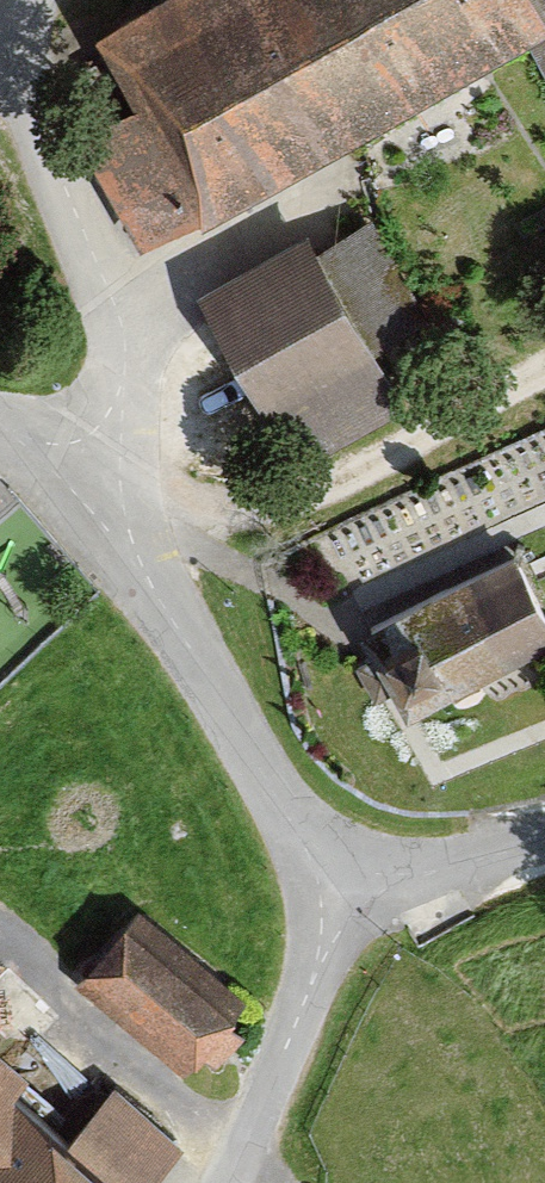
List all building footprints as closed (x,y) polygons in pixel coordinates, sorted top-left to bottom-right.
[(77,4),(120,84),(85,103),(147,219),(516,20),(535,10),(530,0),(84,0),(77,4)] [(516,20),(544,74),(544,0),(530,0),(535,10),(516,20)] [(362,205),(307,235),(368,345),(423,315),(362,205)] [(307,235),(297,216),(183,279),(285,463),(399,401),(368,345),(307,235)] [(505,538),(403,589),(364,609),(392,662),(410,699),(544,630),(544,616),(505,538)] [(244,983),(131,895),(70,972),(182,1060),(244,983)] [(0,1020),(0,1182),(142,1182),(185,1134),(110,1070),(80,1105),(21,1054),(29,1045),(0,1020)]
